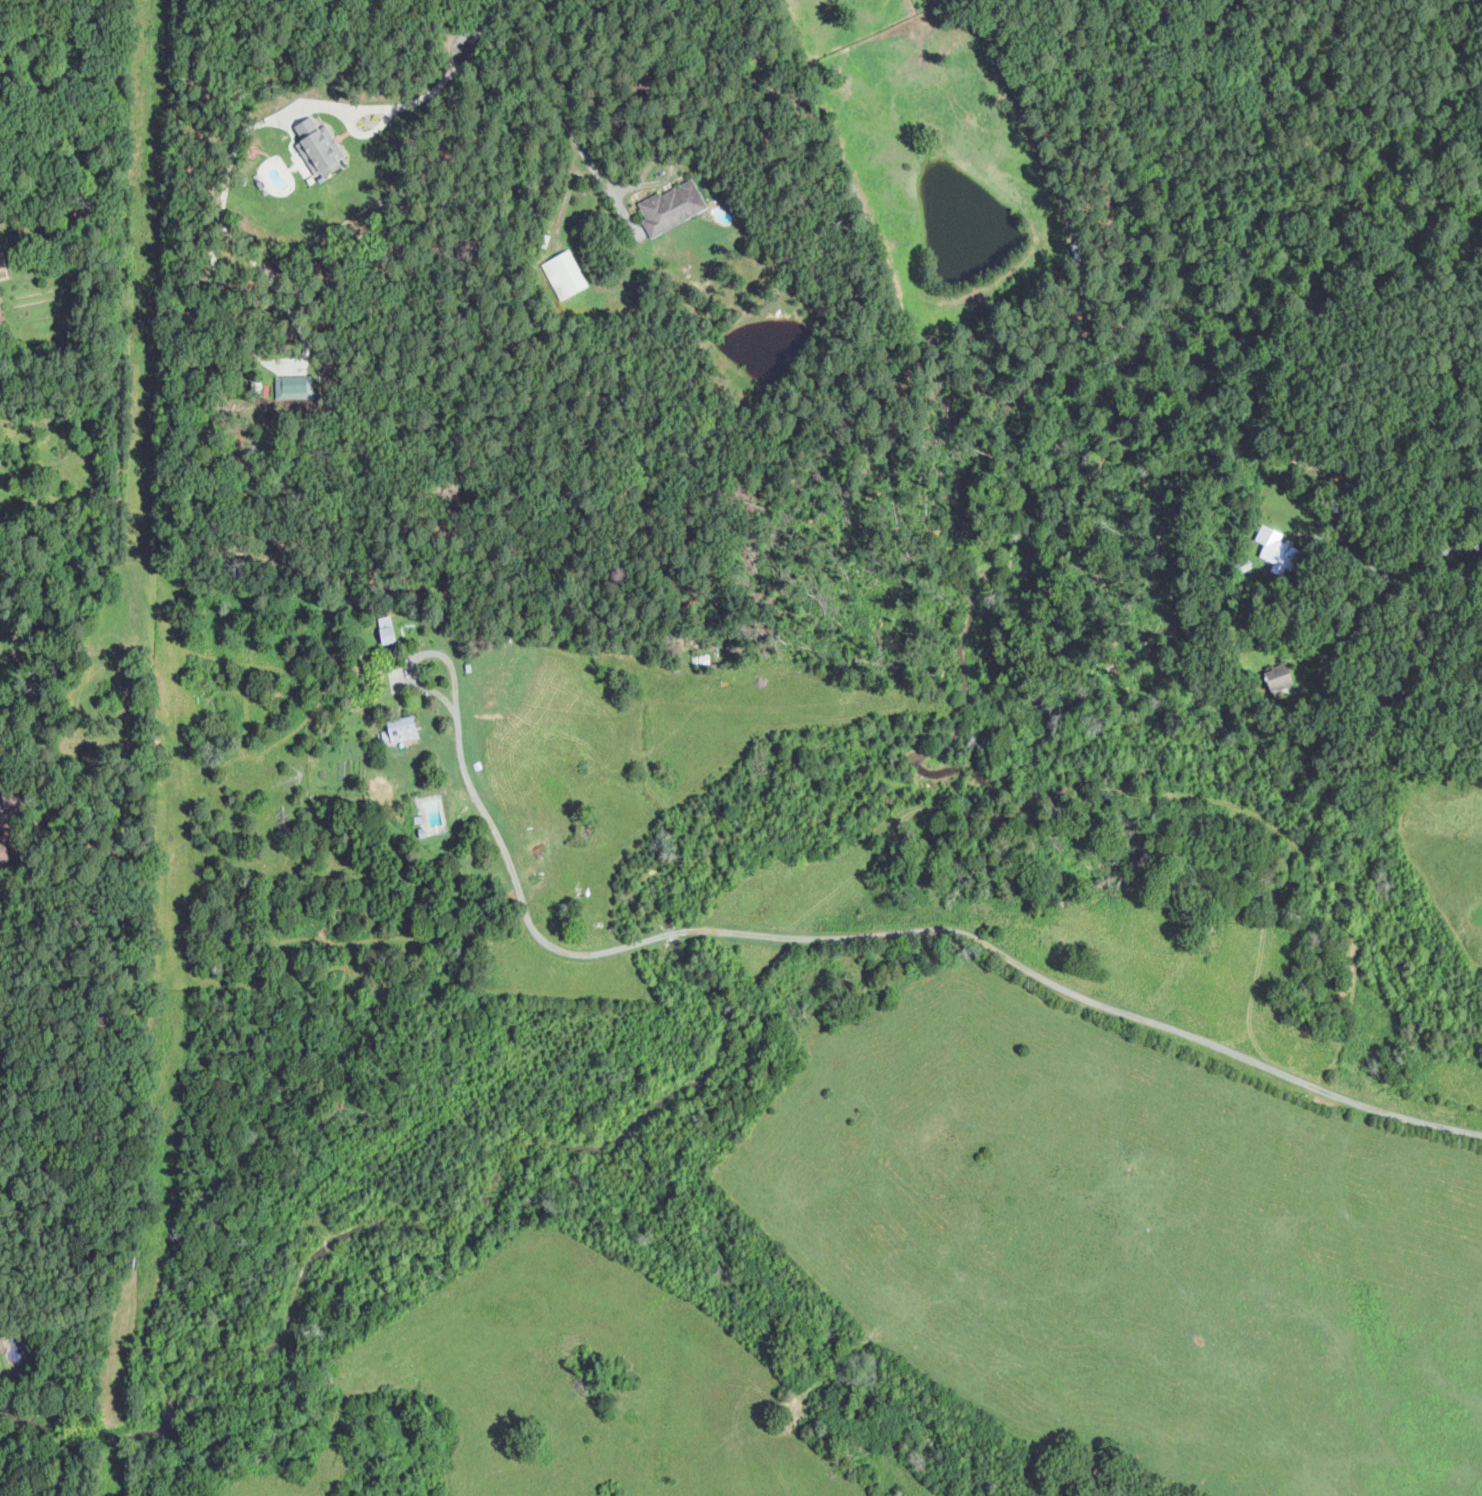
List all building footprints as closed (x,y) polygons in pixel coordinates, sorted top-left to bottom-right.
[(327,123),(317,127),(311,115),(294,123),(301,139),(297,141),(314,177),(341,164),(338,158),(343,156),(327,123)] [(708,207),(693,178),(660,194),(659,191),(638,201),(646,216),(642,218),(651,236),(708,207)] [(587,287),(572,249),(543,261),(558,299),(587,287)] [(275,375),(276,398),(310,397),(310,375),(275,375)] [(1260,556),(1274,561),(1271,570),(1283,575),(1286,568),(1292,570),(1301,546),(1280,539),(1283,532),(1262,524),(1256,540),(1265,543),(1260,556)] [(377,617),(382,644),(396,642),(391,615),(377,617)] [(1294,686),(1286,663),(1265,670),(1272,693),(1294,686)] [(388,728),(381,730),(384,743),(418,735),(413,713),(386,720),(388,728)]
